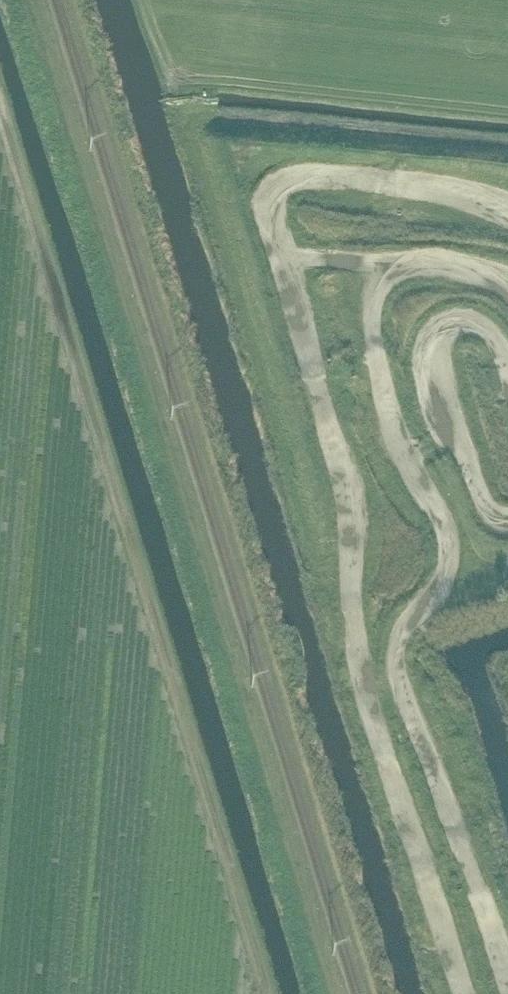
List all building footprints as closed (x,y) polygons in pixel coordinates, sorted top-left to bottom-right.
[(498,516),(507,521),(507,498),(498,516)]
